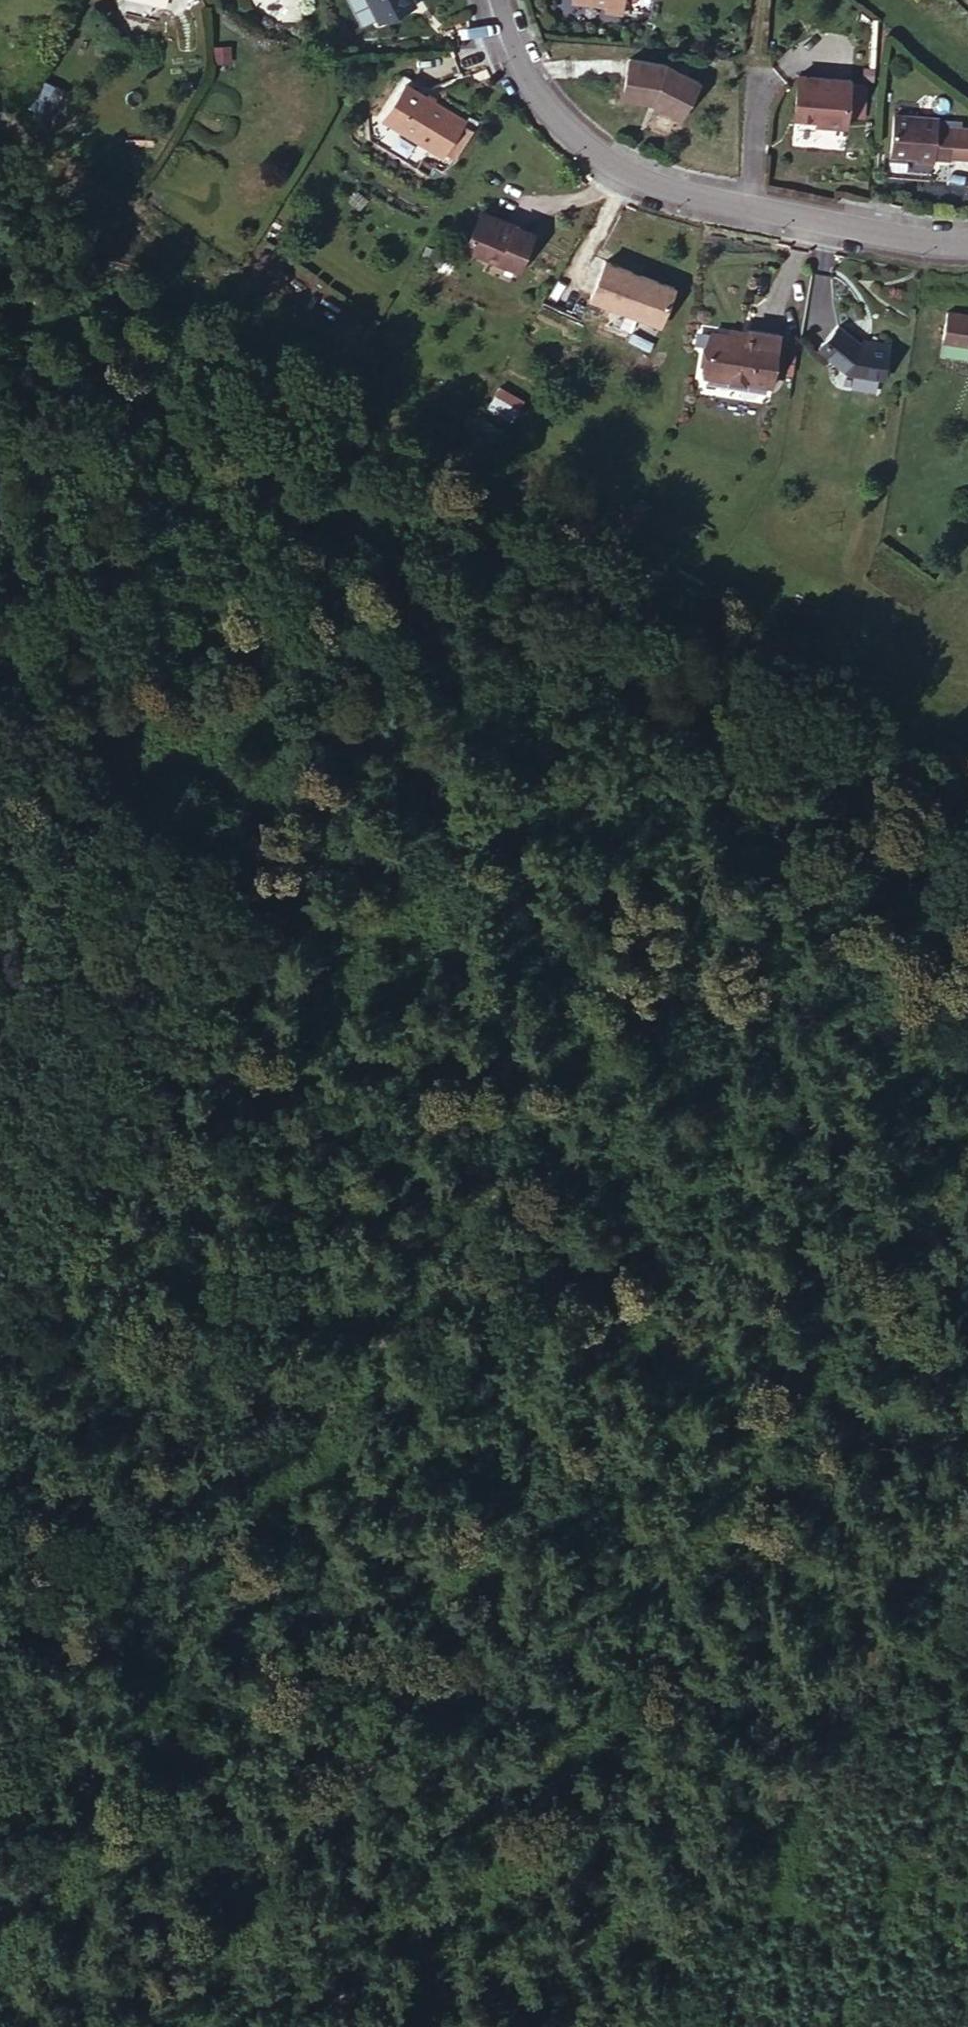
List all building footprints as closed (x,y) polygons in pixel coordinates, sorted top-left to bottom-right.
[(381,24),(415,7),(412,0),(369,0),(381,24)] [(605,6),(603,13),(620,17),(624,0),(577,0),(605,6)] [(669,62),(629,59),(626,99),(657,102),(685,116),(703,80),(669,62)] [(853,78),(800,76),(798,120),(821,120),(821,125),(851,127),(853,78)] [(466,121),(407,86),(385,124),(444,159),(466,121)] [(895,156),(919,157),(919,161),(939,162),(940,159),(967,160),(967,127),(940,125),(940,118),(897,116),(895,156)] [(532,234),(481,214),(466,252),(516,272),(532,234)] [(674,285),(602,263),(590,304),(663,325),(674,285)] [(949,315),(946,344),(967,347),(967,317),(949,315)] [(746,336),(748,327),(729,326),(728,334),(746,336)] [(779,330),(748,327),(746,336),(728,334),(711,332),(707,379),(773,384),(779,330)] [(859,344),(837,328),(820,351),(846,372),(886,374),(890,340),(869,337),(868,345),(859,344)]
